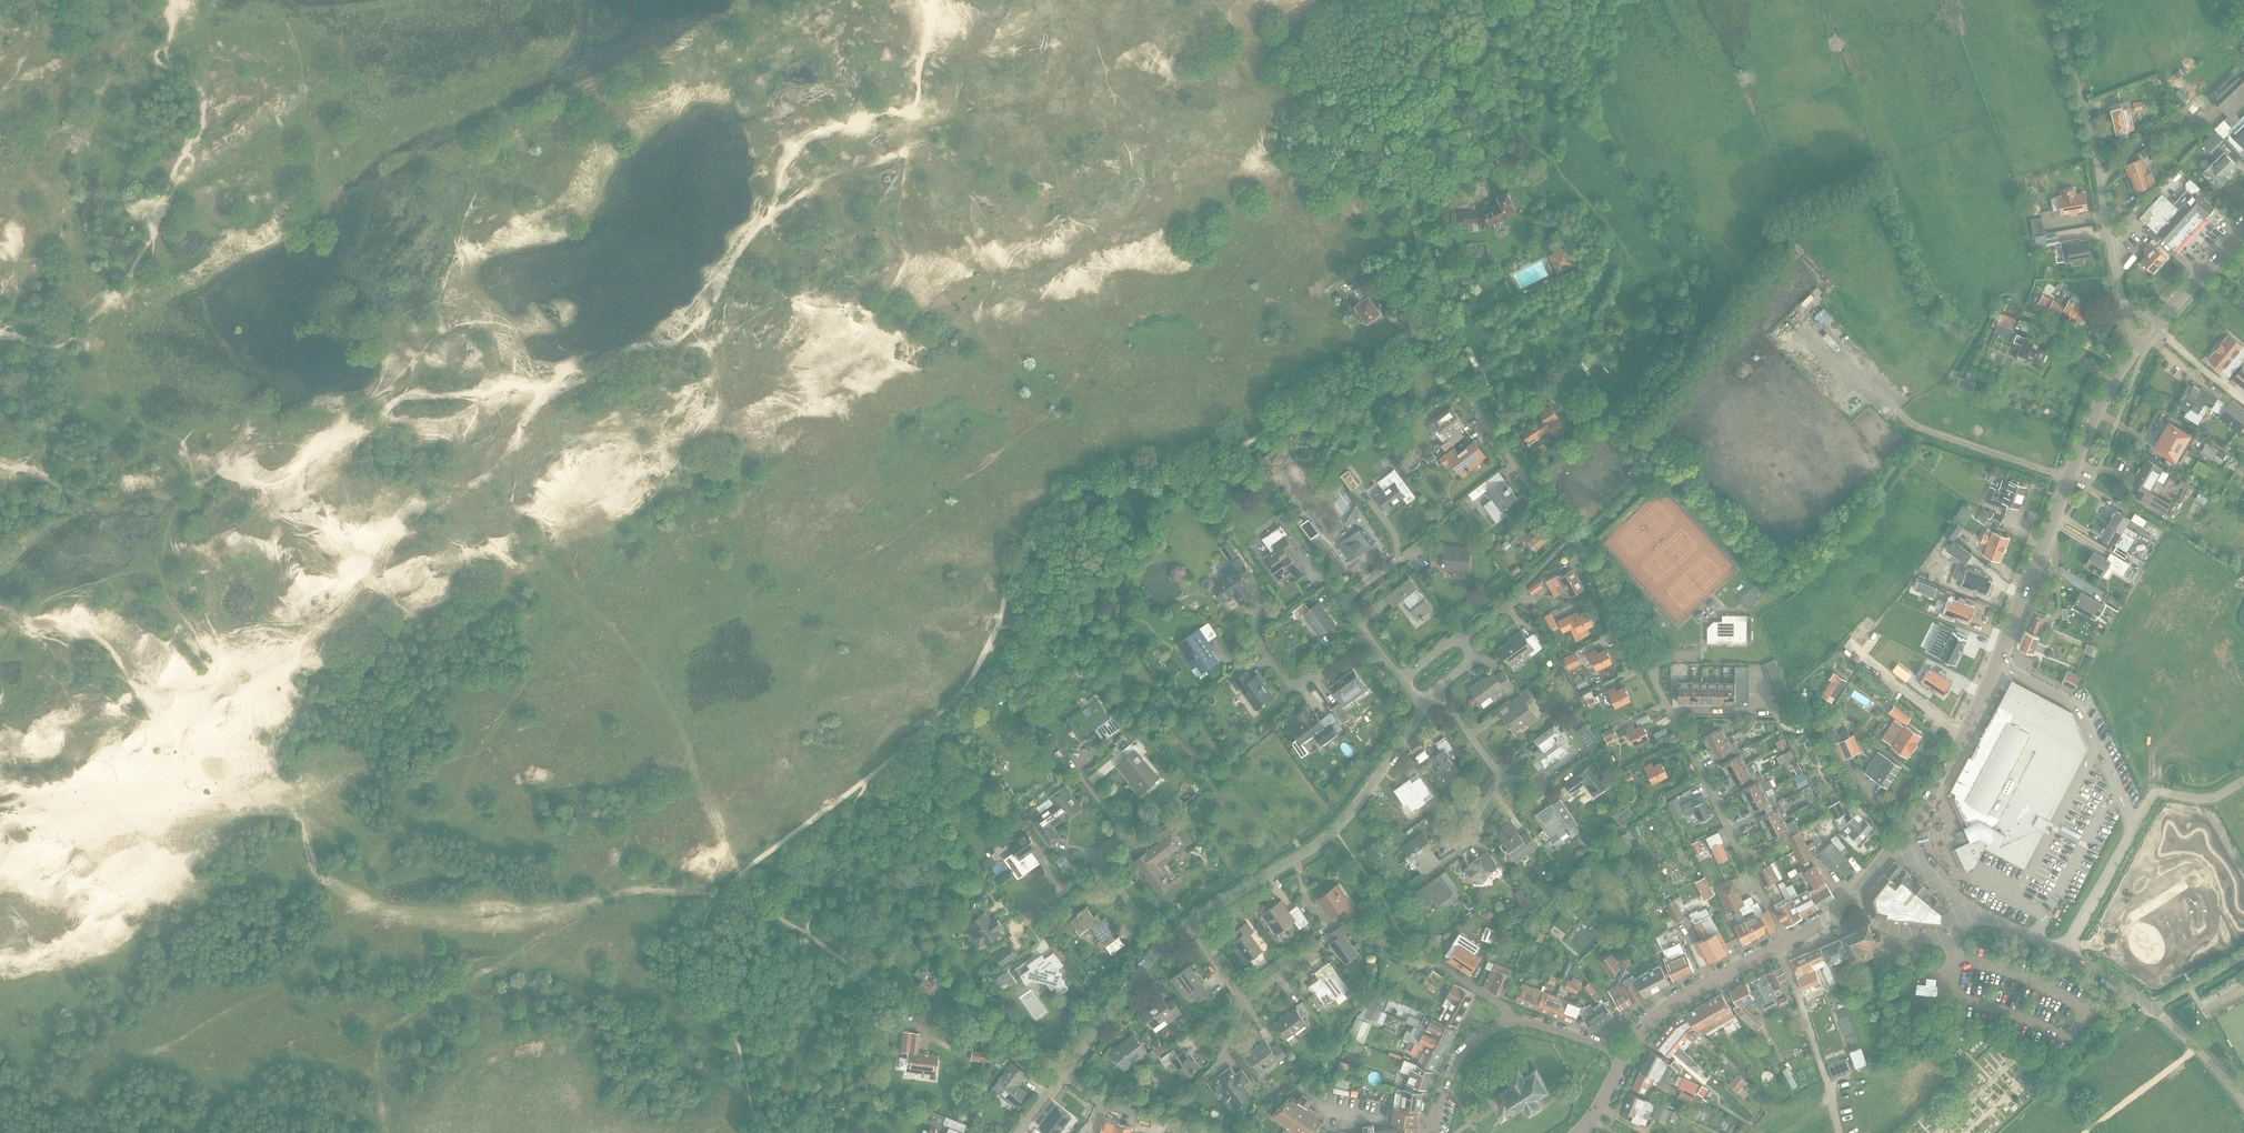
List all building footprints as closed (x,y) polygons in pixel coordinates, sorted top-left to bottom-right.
[(2213,98),(2229,114),(2234,110),(2240,117),(2243,114),(2243,104),(2243,102),(2243,101),(2243,57),(2237,63),(2243,70),(2213,98)] [(2113,109),(2110,109),(2116,134),(2118,134),(2120,142),(2129,139),(2127,131),(2128,131),(2127,131),(2134,129),(2128,105),(2127,100),(2120,102),(2112,104),(2113,109)] [(2229,115),(2218,124),(2228,135),(2228,139),(2239,151),(2243,147),(2243,148),(2243,114),(2240,118),(2233,111),(2229,115)] [(2202,143),(2210,152),(2223,140),(2215,131),(2202,143)] [(2204,171),(2219,186),(2228,177),(2225,174),(2236,164),(2224,152),(2204,171)] [(2141,158),(2127,163),(2136,190),(2151,185),(2151,184),(2155,183),(2151,171),(2147,173),(2142,158),(2141,158)] [(2205,217),(2213,208),(2196,192),(2200,187),(2190,178),(2186,183),(2186,189),(2173,204),(2161,193),(2140,216),(2152,227),(2148,232),(2158,241),(2162,237),(2175,249),(2204,216),(2205,217)] [(2085,192),(2076,194),(2075,188),(2062,190),(2063,196),(2052,198),(2054,209),(2061,208),(2061,213),(2070,211),(2071,213),(2078,212),(2078,210),(2088,208),(2085,192)] [(1477,217),(1483,229),(1516,212),(1511,202),(1512,202),(1508,192),(1498,196),(1500,202),(1488,208),(1487,204),(1474,211),(1460,212),(1460,224),(1468,224),(1468,222),(1470,222),(1470,218),(1477,217)] [(2031,218),(2034,233),(2045,231),(2042,216),(2031,218)] [(2044,234),(2035,236),(2037,246),(2046,244),(2044,234)] [(2089,239),(2075,241),(2074,238),(2062,240),(2065,261),(2073,259),(2074,264),(2092,261),(2089,239)] [(2141,260),(2152,270),(2167,256),(2150,240),(2143,248),(2148,253),(2141,260)] [(1557,274),(1576,264),(1567,246),(1548,255),(1557,274)] [(1367,321),(1380,313),(1361,285),(1354,289),(1362,301),(1356,305),(1357,306),(1355,308),(1359,313),(1361,312),(1367,321)] [(2072,295),(2069,299),(2062,294),(2056,306),(2063,310),(2062,311),(2081,321),(2082,319),(2084,319),(2087,315),(2085,313),(2088,308),(2078,303),(2080,300),(2072,295)] [(1993,332),(2009,337),(2016,318),(2001,312),(1993,332)] [(2040,360),(2042,361),(2045,354),(2043,353),(2046,346),(2016,334),(2013,341),(2021,345),(2016,358),(2026,362),(2028,357),(2040,362),(2040,360)] [(2228,334),(2208,358),(2222,369),(2223,367),(2227,370),(2225,372),(2228,375),(2241,361),(2234,355),(2242,345),(2228,334)] [(2243,387),(2243,369),(2241,366),(2232,377),(2243,387)] [(2215,410),(2221,401),(2217,399),(2218,396),(2201,386),(2199,390),(2191,386),(2189,384),(2185,391),(2187,392),(2182,401),(2180,405),(2188,410),(2191,406),(2199,411),(2205,415),(2210,407),(2215,410)] [(2215,410),(2221,414),(2219,416),(2239,431),(2243,424),(2243,411),(2230,400),(2227,405),(2221,401),(2215,410)] [(1550,429),(1553,434),(1563,427),(1557,418),(1559,417),(1551,404),(1538,412),(1541,417),(1520,431),(1535,453),(1546,445),(1540,436),(1550,429)] [(1445,441),(1441,444),(1446,450),(1460,439),(1456,433),(1466,426),(1451,407),(1429,423),(1442,440),(1443,439),(1445,441)] [(2177,459),(2179,461),(2193,439),(2190,437),(2192,434),(2168,420),(2152,447),(2176,462),(2177,459)] [(1462,474),(1485,456),(1475,442),(1459,454),(1454,447),(1440,458),(1446,466),(1452,461),(1462,474)] [(2225,460),(2228,455),(2206,442),(2200,453),(2212,460),(2215,454),(2225,460)] [(2164,469),(2147,459),(2133,482),(2141,488),(2136,495),(2166,513),(2171,506),(2149,492),(2164,469)] [(1341,475),(1352,490),(1359,484),(1348,470),(1341,475)] [(1403,496),(1407,502),(1415,496),(1394,470),(1383,478),(1389,486),(1377,495),(1387,508),(1403,496)] [(1508,505),(1517,499),(1503,480),(1505,479),(1499,471),(1468,493),(1473,500),(1486,490),(1487,492),(1486,494),(1490,500),(1484,505),(1497,522),(1506,515),(1502,510),(1506,508),(1509,506),(1508,505)] [(2178,497),(2185,501),(2194,486),(2181,479),(2177,485),(2183,489),(2178,497)] [(2009,481),(2009,483),(2002,480),(2001,484),(1998,483),(1997,485),(2000,486),(1999,489),(1995,488),(1992,498),(2002,501),(2001,502),(2018,508),(2026,487),(2009,481)] [(1213,508),(1225,513),(1229,504),(1217,499),(1213,508)] [(1339,544),(1351,560),(1374,543),(1362,527),(1369,522),(1356,505),(1346,523),(1353,534),(1339,544)] [(2108,523),(2122,530),(2126,533),(2134,538),(2137,533),(2124,526),(2129,518),(2116,510),(2108,523)] [(1990,518),(2000,524),(2003,519),(1993,513),(1990,518)] [(2131,519),(2143,526),(2146,520),(2135,513),(2131,519)] [(1944,534),(1952,540),(1962,527),(1953,520),(1944,534)] [(2114,543),(2122,530),(2108,523),(2101,535),(2114,543)] [(1529,541),(1536,550),(1548,539),(1537,526),(1521,540),(1525,545),(1529,541)] [(1506,539),(1513,546),(1526,534),(1520,527),(1506,539)] [(1144,537),(1158,538),(1158,530),(1144,529),(1144,537)] [(1983,554),(1999,560),(2007,538),(1986,530),(1981,543),(1987,545),(1983,554)] [(2131,543),(2134,538),(2126,533),(2124,538),(2131,543)] [(1292,572),(1296,577),(1303,572),(1289,553),(1295,549),(1285,534),(1271,543),(1275,549),(1266,556),(1273,566),(1271,567),(1280,580),(1292,572)] [(1221,547),(1229,559),(1238,553),(1229,542),(1221,547)] [(1443,569),(1468,571),(1469,549),(1446,547),(1446,544),(1432,543),(1431,561),(1436,561),(1436,557),(1444,558),(1443,569)] [(2113,551),(2125,558),(2128,552),(2116,545),(2113,551)] [(2110,552),(2106,559),(2094,551),(2085,565),(2101,574),(2106,566),(2122,575),(2129,564),(2110,552)] [(1245,585),(1248,583),(1244,578),(1251,573),(1239,557),(1232,562),(1236,568),(1215,583),(1213,580),(1208,579),(1204,582),(1203,587),(1206,590),(1211,591),(1215,589),(1224,601),(1234,593),(1241,603),(1252,595),(1245,585)] [(1960,584),(1962,584),(1960,587),(1970,591),(1971,588),(1986,594),(1992,578),(1982,574),(1984,570),(1977,568),(1975,572),(1966,568),(1963,576),(1960,584)] [(1573,594),(1583,588),(1572,569),(1558,578),(1556,575),(1546,581),(1555,595),(1569,587),(1573,594)] [(1417,621),(1433,610),(1409,578),(1386,595),(1394,606),(1404,599),(1411,609),(1409,611),(1417,621)] [(1933,596),(1936,587),(1918,580),(1914,589),(1933,596)] [(1528,589),(1532,595),(1543,587),(1539,581),(1528,589)] [(2093,612),(2098,615),(2104,605),(2081,592),(2073,605),(2091,616),(2093,612)] [(1942,612),(1944,613),(1942,616),(1952,619),(1953,616),(1968,622),(1974,606),(1964,602),(1966,598),(1959,596),(1957,600),(1948,596),(1945,604),(1942,612)] [(2105,603),(2117,610),(2122,603),(2110,596),(2105,603)] [(1319,603),(1310,610),(1304,602),(1292,611),(1298,619),(1305,614),(1320,635),(1335,624),(1319,603)] [(2038,634),(2037,634),(2045,615),(2033,610),(2026,629),(2025,629),(2019,644),(2032,650),(2038,634)] [(1578,632),(1593,624),(1587,611),(1580,615),(1578,612),(1570,616),(1578,632)] [(1540,616),(1546,627),(1551,624),(1546,613),(1540,616)] [(1707,642),(1746,643),(1747,615),(1725,615),(1725,621),(1713,621),(1707,627),(1707,642)] [(1557,622),(1550,625),(1553,630),(1559,627),(1557,622)] [(1199,674),(1201,678),(1208,673),(1206,670),(1216,662),(1209,651),(1213,648),(1208,641),(1217,635),(1209,623),(1178,645),(1185,654),(1184,655),(1198,675),(1199,674)] [(1956,633),(1940,626),(1928,650),(1954,664),(1968,637),(1957,631),(1956,633)] [(1533,634),(1527,638),(1522,632),(1512,639),(1514,641),(1510,644),(1509,642),(1499,650),(1511,665),(1533,649),(1536,652),(1543,647),(1533,634)] [(1597,669),(1612,662),(1605,649),(1598,653),(1597,650),(1589,653),(1597,669)] [(1575,658),(1568,662),(1571,668),(1578,664),(1575,658)] [(1765,671),(1778,665),(1775,659),(1762,665),(1765,671)] [(1767,677),(1780,671),(1778,665),(1765,671),(1767,677)] [(1921,681),(1919,684),(1927,689),(1929,687),(1943,695),(1952,682),(1943,676),(1946,672),(1940,668),(1937,672),(1929,666),(1924,673),(1920,680),(1921,681)] [(1504,671),(1510,681),(1514,678),(1507,669),(1504,671)] [(1851,678),(1841,670),(1825,685),(1833,694),(1845,682),(1847,684),(1851,678)] [(2061,683),(2074,690),(2075,687),(2081,676),(2068,670),(2061,683)] [(1357,694),(1359,696),(1367,690),(1353,671),(1332,687),(1344,704),(1357,694)] [(1514,686),(1510,681),(1504,671),(1496,677),(1493,672),(1470,689),(1479,701),(1502,685),(1507,691),(1514,686)] [(1770,683),(1783,677),(1780,671),(1767,677),(1770,683)] [(1258,676),(1252,680),(1246,672),(1232,682),(1237,690),(1241,688),(1256,709),(1273,696),(1267,688),(1266,689),(1262,684),(1263,683),(1258,676)] [(1773,689),(1786,683),(1783,677),(1770,683),(1773,689)] [(1968,756),(1950,791),(1955,793),(1955,794),(1954,796),(1954,799),(1955,801),(1967,825),(1963,827),(1965,830),(1964,832),(1963,831),(1962,831),(1961,831),(1960,831),(1959,831),(1959,832),(1958,832),(1957,833),(1957,834),(1956,834),(1956,835),(1956,836),(1956,837),(1956,838),(1956,839),(1957,839),(1957,840),(1958,841),(1959,841),(1959,842),(1960,842),(1961,842),(1962,842),(1963,842),(1964,841),(1964,843),(1955,847),(1965,870),(1966,870),(1974,866),(1987,842),(2023,861),(2041,827),(2042,826),(2043,826),(2043,825),(2044,825),(2045,824),(2045,823),(2046,822),(2046,821),(2047,820),(2047,819),(2048,818),(2048,817),(2048,816),(2048,815),(2048,814),(2083,747),(2075,728),(2065,723),(2071,711),(2014,681),(2008,693),(2005,691),(1976,747),(1971,757),(1968,756)] [(1689,702),(1690,683),(1678,682),(1678,702),(1689,702)] [(1701,703),(1701,683),(1690,683),(1689,702),(1701,703)] [(1712,703),(1712,683),(1701,683),(1701,703),(1712,703)] [(1723,703),(1723,683),(1712,683),(1712,703),(1723,703)] [(1735,686),(1735,683),(1723,683),(1723,703),(1734,703),(1734,700),(1735,693),(1735,686)] [(1775,695),(1789,689),(1786,683),(1773,689),(1775,695)] [(1615,707),(1630,700),(1624,687),(1617,690),(1615,687),(1608,691),(1615,707)] [(1778,701),(1791,696),(1789,689),(1775,695),(1778,701)] [(1525,723),(1527,725),(1537,717),(1528,705),(1534,700),(1527,690),(1499,711),(1514,731),(1525,723)] [(1580,696),(1583,702),(1594,696),(1591,690),(1580,696)] [(1595,696),(1587,700),(1589,705),(1597,701),(1595,696)] [(1791,696),(1778,701),(1781,708),(1794,702),(1791,696)] [(1112,715),(1110,716),(1097,699),(1068,720),(1081,738),(1097,726),(1106,737),(1121,727),(1112,715)] [(1333,709),(1348,729),(1354,725),(1339,704),(1333,709)] [(1315,713),(1311,716),(1307,710),(1298,716),(1303,722),(1292,730),(1302,743),(1314,734),(1322,745),(1332,738),(1334,741),(1339,737),(1337,734),(1344,729),(1338,720),(1326,728),(1315,713)] [(1708,747),(1727,737),(1724,731),(1728,729),(1725,723),(1713,723),(1713,727),(1716,727),(1717,729),(1702,737),(1708,747)] [(1898,736),(1891,746),(1909,758),(1923,736),(1905,724),(1903,726),(1897,723),(1890,732),(1898,736)] [(1634,745),(1649,738),(1643,725),(1635,728),(1634,725),(1626,729),(1634,745)] [(1537,757),(1545,768),(1560,757),(1556,753),(1564,747),(1555,736),(1560,733),(1555,726),(1535,740),(1543,752),(1537,757)] [(1615,739),(1613,734),(1605,738),(1608,743),(1615,739)] [(1833,744),(1840,761),(1861,751),(1854,734),(1833,744)] [(1739,749),(1735,741),(1730,743),(1727,737),(1708,747),(1714,758),(1732,748),(1734,752),(1739,749)] [(1130,783),(1139,793),(1158,778),(1138,754),(1144,748),(1137,739),(1123,750),(1128,756),(1128,757),(1129,759),(1119,767),(1132,781),(1130,783)] [(1432,759),(1448,780),(1460,771),(1447,753),(1452,748),(1446,740),(1438,746),(1442,752),(1432,759)] [(1727,774),(1746,764),(1742,758),(1747,756),(1742,747),(1739,749),(1734,752),(1736,755),(1721,763),(1727,774)] [(1865,771),(1888,786),(1901,766),(1878,751),(1865,771)] [(1758,776),(1753,768),(1757,766),(1754,760),(1746,764),(1727,774),(1733,785),(1751,775),(1753,779),(1758,776)] [(1594,794),(1608,784),(1598,770),(1600,769),(1596,762),(1579,774),(1580,775),(1558,791),(1567,802),(1574,797),(1573,796),(1581,790),(1578,787),(1585,783),(1594,794)] [(1652,783),(1667,775),(1661,762),(1654,766),(1652,763),(1645,767),(1652,783)] [(1630,772),(1624,775),(1627,781),(1633,778),(1630,772)] [(1745,801),(1764,791),(1774,786),(1770,779),(1765,782),(1761,774),(1758,776),(1753,779),(1755,782),(1740,790),(1745,801)] [(1424,798),(1431,792),(1420,777),(1413,783),(1410,780),(1395,791),(1405,804),(1412,799),(1418,807),(1426,801),(1424,798)] [(1082,809),(1073,797),(1071,798),(1064,788),(1051,796),(1056,803),(1033,819),(1051,844),(1059,838),(1055,832),(1068,823),(1064,817),(1065,816),(1067,819),(1082,809)] [(1776,803),(1772,794),(1767,797),(1764,791),(1745,801),(1751,812),(1769,802),(1771,806),(1776,803)] [(1706,800),(1705,801),(1702,795),(1682,805),(1688,815),(1695,812),(1700,822),(1711,816),(1708,808),(1710,807),(1706,800)] [(1649,804),(1645,797),(1633,804),(1637,810),(1649,804)] [(1577,824),(1570,815),(1559,800),(1553,805),(1552,803),(1534,816),(1553,843),(1571,830),(1571,829),(1577,824)] [(1764,828),(1783,818),(1780,812),(1784,809),(1780,801),(1776,803),(1771,806),(1773,809),(1758,817),(1764,828)] [(1850,814),(1852,817),(1847,822),(1842,814),(1844,813),(1837,801),(1828,806),(1841,828),(1842,827),(1849,833),(1845,837),(1854,846),(1858,842),(1859,842),(1873,827),(1854,810),(1850,814)] [(1783,818),(1764,828),(1770,838),(1781,833),(1784,839),(1800,830),(1794,819),(1786,824),(1783,818)] [(1018,820),(1006,829),(1010,835),(1022,825),(1018,820)] [(1136,860),(1159,892),(1169,884),(1154,863),(1179,845),(1171,835),(1179,829),(1175,823),(1156,836),(1160,843),(1136,860)] [(1527,831),(1521,836),(1512,824),(1497,835),(1503,843),(1500,845),(1505,852),(1508,850),(1517,862),(1538,846),(1527,831)] [(1005,859),(1018,877),(1039,862),(1030,851),(1037,846),(1024,828),(1015,835),(1018,839),(1011,844),(1016,852),(1005,859)] [(1800,834),(1813,857),(1817,853),(1831,869),(1838,864),(1840,866),(1848,860),(1841,852),(1846,847),(1835,835),(1830,839),(1832,842),(1826,847),(1821,842),(1820,836),(1816,828),(1808,833),(1807,830),(1800,834)] [(1813,857),(1800,834),(1799,831),(1787,837),(1794,851),(1801,864),(1813,858),(1813,857)] [(1429,846),(1431,844),(1424,834),(1416,840),(1415,839),(1404,847),(1423,873),(1440,861),(1429,846)] [(1690,843),(1696,854),(1703,850),(1698,839),(1690,843)] [(1710,847),(1718,863),(1729,858),(1721,842),(1710,847)] [(1475,883),(1482,883),(1488,878),(1488,875),(1498,866),(1488,852),(1479,857),(1466,868),(1466,873),(1475,883)] [(1908,876),(1910,874),(1894,861),(1885,873),(1884,873),(1866,895),(1871,916),(1894,921),(1948,926),(1949,918),(1948,918),(1949,910),(1942,904),(1942,903),(1932,894),(1931,895),(1908,876)] [(1756,870),(1765,886),(1781,878),(1773,862),(1756,870)] [(1809,893),(1818,908),(1834,897),(1827,886),(1814,866),(1804,872),(1815,889),(1811,891),(1811,892),(1810,893),(1809,893)] [(1435,895),(1445,908),(1463,895),(1446,872),(1414,895),(1423,907),(1430,902),(1429,900),(1435,895)] [(1734,909),(1744,905),(1753,900),(1751,896),(1743,900),(1732,879),(1716,886),(1728,912),(1734,909)] [(1802,917),(1786,886),(1783,881),(1778,884),(1786,899),(1775,905),(1776,908),(1775,908),(1785,926),(1802,917)] [(1809,893),(1810,893),(1807,888),(1798,894),(1792,883),(1786,886),(1802,917),(1818,908),(1809,893)] [(1340,910),(1345,918),(1356,910),(1337,885),(1320,898),(1333,916),(1340,910)] [(1667,903),(1677,924),(1684,920),(1674,900),(1667,903)] [(1753,910),(1765,933),(1776,927),(1767,910),(1763,913),(1757,902),(1755,904),(1753,900),(1744,905),(1748,912),(1753,910)] [(1296,906),(1288,912),(1281,902),(1263,915),(1276,933),(1293,920),(1300,929),(1308,922),(1296,906)] [(1746,914),(1748,912),(1744,905),(1734,909),(1736,913),(1735,914),(1740,924),(1735,927),(1744,944),(1754,938),(1743,915),(1746,914)] [(1097,913),(1093,915),(1087,906),(1080,911),(1077,913),(1078,915),(1070,921),(1080,934),(1090,927),(1100,940),(1096,942),(1101,949),(1106,946),(1111,953),(1124,944),(1119,937),(1115,939),(1111,933),(1115,931),(1105,917),(1102,919),(1097,913)] [(1707,963),(1729,951),(1707,908),(1699,912),(1698,909),(1689,914),(1702,940),(1696,943),(1707,963)] [(995,914),(991,917),(986,910),(969,922),(974,930),(969,934),(979,947),(984,943),(986,945),(1003,933),(1001,931),(1005,928),(995,914)] [(1743,915),(1754,938),(1765,933),(1753,910),(1748,912),(1750,915),(1747,916),(1746,914),(1743,915)] [(1582,915),(1588,920),(1591,916),(1586,912),(1582,915)] [(1537,918),(1543,924),(1546,920),(1540,915),(1537,918)] [(1051,925),(1059,934),(1066,928),(1059,919),(1051,925)] [(1238,952),(1245,963),(1262,950),(1250,934),(1254,932),(1247,922),(1238,929),(1242,935),(1234,940),(1241,950),(1238,952)] [(1346,963),(1359,954),(1344,934),(1346,932),(1342,926),(1330,934),(1335,940),(1330,943),(1336,953),(1338,952),(1346,963)] [(1496,930),(1486,926),(1481,939),(1491,943),(1496,930)] [(1844,937),(1855,962),(1864,957),(1866,960),(1873,957),(1870,950),(1880,946),(1879,943),(1883,941),(1881,936),(1874,939),(1868,926),(1844,937)] [(1450,958),(1448,960),(1470,974),(1477,962),(1472,959),(1480,946),(1459,933),(1445,955),(1450,958)] [(1851,963),(1855,962),(1844,937),(1820,948),(1828,964),(1829,967),(1835,982),(1836,982),(1840,980),(1833,963),(1848,956),(1851,963)] [(888,958),(896,963),(908,945),(900,940),(888,958)] [(1003,966),(1018,955),(1011,945),(995,956),(1003,966)] [(1829,985),(1835,982),(1829,967),(1828,964),(1820,948),(1808,953),(1815,969),(1823,966),(1824,969),(1822,969),(1829,985)] [(1686,953),(1672,959),(1667,949),(1662,951),(1665,958),(1663,959),(1673,981),(1694,971),(1686,953)] [(1627,968),(1620,956),(1616,950),(1601,961),(1611,976),(1621,969),(1622,970),(1617,979),(1619,980),(1616,981),(1619,985),(1609,991),(1610,993),(1608,994),(1611,998),(1612,998),(1620,1010),(1632,1002),(1622,982),(1623,980),(1628,970),(1627,968)] [(1058,969),(1064,965),(1054,951),(1045,958),(1042,955),(1028,964),(1031,968),(1021,975),(1028,985),(1034,980),(1047,983),(1052,990),(1056,987),(1060,994),(1069,988),(1060,976),(1062,975),(1058,969)] [(1620,956),(1627,968),(1632,965),(1625,953),(1620,956)] [(1809,972),(1815,969),(1808,953),(1790,962),(1797,978),(1806,974),(1807,978),(1811,976),(1809,972)] [(1635,979),(1644,996),(1670,983),(1661,966),(1660,966),(1657,959),(1643,966),(1646,973),(1635,979)] [(1339,1003),(1347,997),(1333,977),(1338,974),(1330,962),(1320,969),(1324,976),(1310,986),(1314,993),(1316,992),(1326,1006),(1336,999),(1339,1003)] [(936,985),(942,976),(933,969),(925,963),(920,970),(918,969),(914,974),(921,979),(917,985),(931,995),(937,986),(936,985)] [(1490,990),(1504,996),(1512,976),(1511,976),(1513,971),(1494,963),(1488,978),(1487,978),(1484,986),(1490,989),(1490,990)] [(1198,1000),(1209,993),(1202,984),(1203,983),(1189,965),(1171,979),(1184,996),(1192,991),(1198,1000)] [(1774,990),(1776,995),(1776,996),(1782,993),(1779,987),(1789,982),(1781,966),(1767,973),(1771,980),(1773,983),(1775,989),(1774,990)] [(997,978),(1000,983),(1011,975),(1008,970),(997,978)] [(1424,983),(1434,991),(1444,977),(1433,970),(1424,983)] [(1767,982),(1771,980),(1767,973),(1730,990),(1737,1005),(1733,1007),(1737,1013),(1756,1031),(1762,1043),(1770,1038),(1762,1024),(1763,1023),(1744,1007),(1743,1004),(1753,999),(1750,992),(1753,991),(1758,1004),(1762,1002),(1764,1007),(1773,1003),(1771,998),(1776,995),(1774,990),(1775,989),(1773,983),(1769,985),(1767,982)] [(1548,983),(1555,986),(1558,978),(1551,975),(1548,983)] [(1644,996),(1635,979),(1633,975),(1623,980),(1622,982),(1632,1002),(1644,996)] [(1565,988),(1577,993),(1583,981),(1574,977),(1572,981),(1569,980),(1565,988)] [(1803,1000),(1807,1011),(1813,1009),(1809,997),(1812,996),(1804,980),(1799,983),(1807,998),(1803,1000)] [(1525,1003),(1531,986),(1522,983),(1516,1000),(1525,1003)] [(1585,1005),(1581,1015),(1583,1015),(1580,1024),(1595,1029),(1613,1015),(1604,1004),(1605,1003),(1589,983),(1585,986),(1598,1005),(1595,1007),(1596,1009),(1595,1010),(1590,1004),(1588,1006),(1585,1005)] [(1447,1001),(1465,1011),(1474,994),(1458,985),(1452,996),(1450,995),(1447,1001)] [(1538,1008),(1544,991),(1531,986),(1525,1003),(1538,1008)] [(1548,1012),(1555,995),(1544,991),(1538,1008),(1548,1012)] [(1695,1028),(1704,1037),(1704,1036),(1702,1035),(1735,1016),(1722,994),(1686,1014),(1695,1028)] [(1778,999),(1780,1005),(1795,1000),(1793,994),(1778,999)] [(1562,1018),(1569,1001),(1558,996),(1551,1013),(1562,1018)] [(1584,1004),(1586,1000),(1579,997),(1575,1003),(1569,1001),(1562,1018),(1575,1023),(1578,1014),(1581,1015),(1585,1005),(1584,1004)] [(1174,1003),(1168,1007),(1163,999),(1142,1013),(1155,1031),(1181,1013),(1174,1003)] [(1374,1008),(1382,1011),(1386,1003),(1377,999),(1374,1008)] [(1456,1027),(1465,1011),(1447,1001),(1445,1005),(1447,1006),(1440,1019),(1456,1027)] [(1275,1025),(1285,1039),(1307,1023),(1303,1018),(1310,1013),(1303,1003),(1297,1006),(1298,1008),(1275,1025)] [(1697,1045),(1704,1037),(1695,1028),(1686,1014),(1674,1021),(1684,1035),(1692,1041),(1697,1045)] [(1424,1030),(1432,1034),(1433,1033),(1449,1041),(1455,1030),(1430,1017),(1426,1024),(1409,1015),(1406,1022),(1424,1030)] [(1347,1036),(1364,1043),(1372,1023),(1357,1017),(1352,1027),(1351,1027),(1347,1036)] [(1684,1050),(1692,1041),(1684,1035),(1674,1021),(1664,1033),(1684,1050)] [(1443,1053),(1449,1041),(1433,1033),(1432,1034),(1424,1030),(1422,1036),(1412,1031),(1408,1039),(1425,1047),(1427,1044),(1443,1053)] [(905,1070),(935,1074),(937,1055),(918,1053),(920,1033),(903,1031),(901,1051),(902,1051),(901,1056),(899,1056),(898,1068),(906,1069),(905,1070)] [(1684,1051),(1684,1050),(1664,1033),(1654,1044),(1670,1057),(1675,1051),(1680,1055),(1679,1056),(1689,1065),(1694,1060),(1691,1058),(1684,1051)] [(1118,1060),(1124,1069),(1147,1052),(1133,1034),(1112,1050),(1119,1059),(1118,1060)] [(1153,1046),(1157,1052),(1165,1046),(1161,1040),(1153,1046)] [(1292,1064),(1280,1047),(1273,1052),(1271,1050),(1270,1051),(1264,1043),(1249,1054),(1265,1077),(1275,1070),(1278,1075),(1292,1064)] [(1434,1070),(1443,1053),(1427,1044),(1425,1047),(1418,1062),(1434,1070)] [(1147,1053),(1153,1060),(1159,1056),(1153,1048),(1147,1053)] [(1183,1051),(1178,1055),(1174,1048),(1160,1058),(1165,1065),(1172,1060),(1184,1077),(1198,1067),(1193,1060),(1191,1062),(1183,1051)] [(1850,1052),(1856,1068),(1866,1064),(1860,1048),(1850,1052)] [(971,1059),(987,1061),(988,1053),(971,1051),(971,1059)] [(1641,1071),(1659,1080),(1668,1061),(1661,1058),(1663,1056),(1651,1051),(1641,1071)] [(1406,1089),(1424,1093),(1425,1088),(1427,1089),(1433,1072),(1419,1066),(1420,1065),(1404,1059),(1400,1070),(1411,1075),(1406,1089)] [(992,1087),(1015,1104),(1024,1092),(1017,1086),(1026,1074),(1012,1062),(992,1087)] [(1535,1067),(1524,1074),(1519,1066),(1504,1075),(1510,1083),(1498,1091),(1503,1098),(1498,1101),(1502,1108),(1507,1105),(1512,1112),(1523,1105),(1529,1114),(1543,1105),(1537,1096),(1549,1089),(1535,1067)] [(1242,1070),(1236,1074),(1231,1067),(1209,1083),(1216,1092),(1221,1088),(1234,1106),(1251,1094),(1244,1085),(1250,1081),(1242,1070)] [(1657,1085),(1659,1080),(1641,1071),(1633,1087),(1649,1095),(1654,1084),(1657,1085)] [(1728,1083),(1738,1092),(1747,1082),(1737,1073),(1728,1083)] [(2017,1079),(2023,1085),(2028,1081),(2022,1074),(2017,1079)] [(1688,1090),(1695,1093),(1699,1084),(1692,1081),(1688,1090)] [(1424,1093),(1406,1089),(1398,1088),(1397,1092),(1403,1093),(1400,1107),(1419,1110),(1421,1110),(1424,1093)] [(1677,1097),(1690,1104),(1694,1096),(1681,1089),(1677,1097)] [(1646,1109),(1652,1111),(1655,1104),(1630,1094),(1623,1111),(1633,1115),(1631,1121),(1640,1124),(1646,1109)] [(1323,1119),(1315,1114),(1306,1109),(1312,1101),(1302,1095),(1297,1103),(1289,1097),(1288,1097),(1272,1115),(1271,1115),(1300,1132),(1315,1132),(1323,1119)] [(1070,1117),(1056,1105),(1040,1126),(1048,1132),(1058,1132),(1070,1117)] [(1652,1118),(1665,1123),(1671,1110),(1657,1105),(1652,1118)] [(1418,1125),(1416,1125),(1419,1110),(1400,1107),(1395,1107),(1392,1122),(1397,1123),(1398,1128),(1386,1131),(1377,1132),(1417,1132),(1418,1125)] [(935,1121),(963,1131),(966,1124),(938,1113),(935,1121)] [(1118,1124),(1104,1120),(1100,1132),(1131,1132),(1132,1127),(1119,1123),(1118,1124)] [(1373,1124),(1362,1127),(1364,1132),(1375,1132),(1373,1124)]
